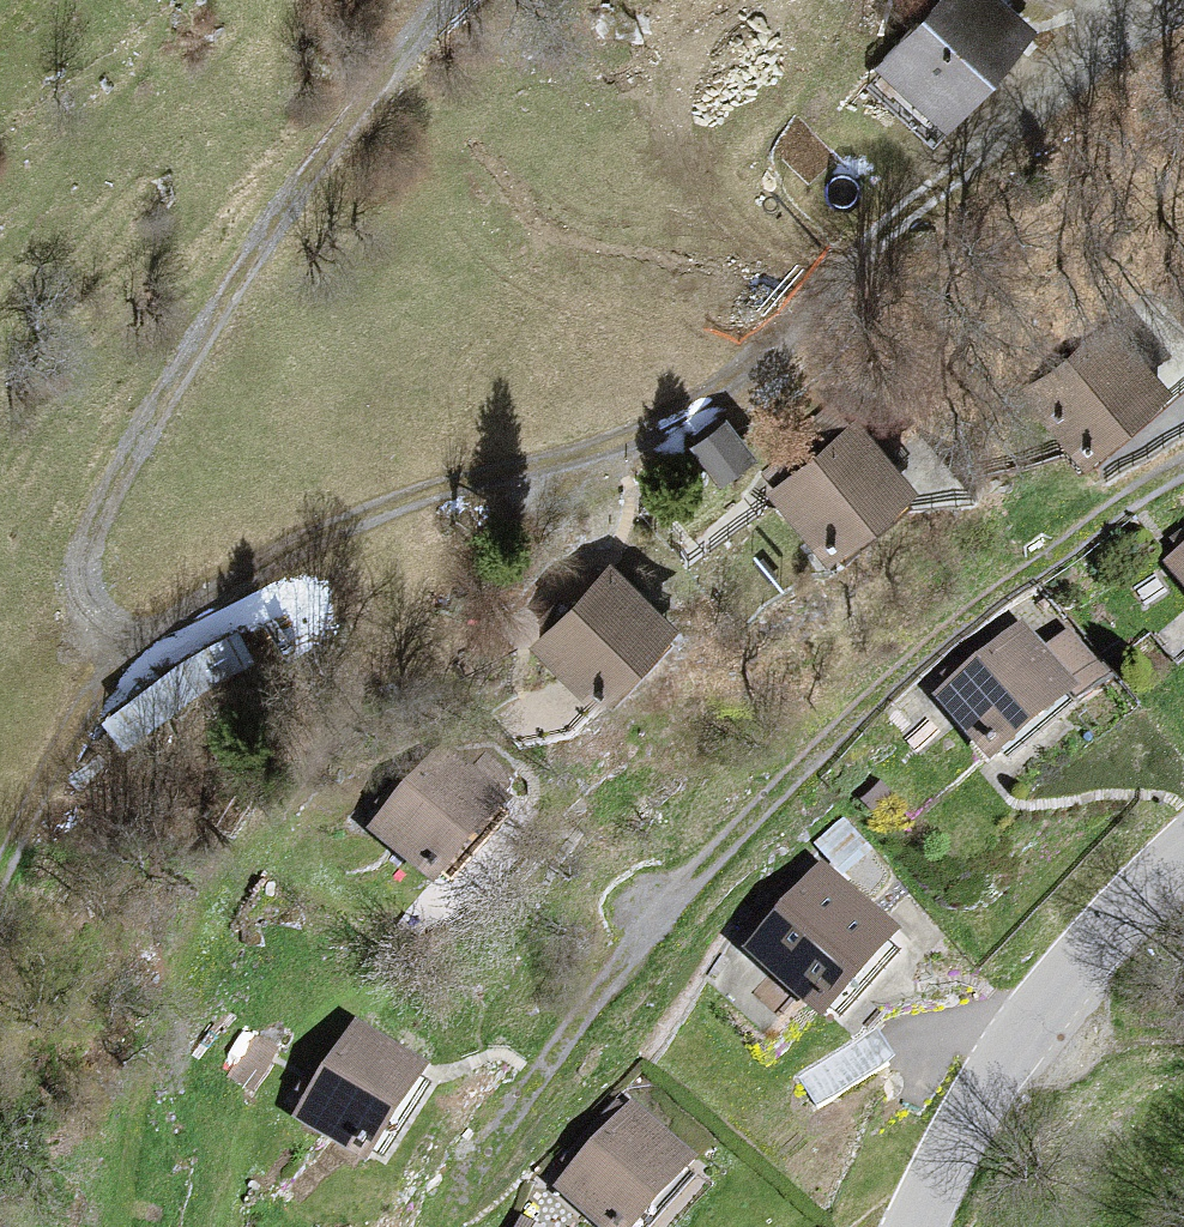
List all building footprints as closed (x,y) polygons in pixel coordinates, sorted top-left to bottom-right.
[(992,0),(944,0),(883,71),(949,127),(1030,33),(992,0)] [(1085,462),(1162,392),(1107,332),(1030,402),(1085,462)] [(727,428),(698,449),(722,482),(751,461),(727,428)] [(858,429),(775,499),(829,563),(912,493),(858,429)] [(1170,556),(1183,574),(1183,546),(1170,556)] [(673,632),(612,574),(538,652),(582,693),(592,682),(610,699),(673,632)] [(1019,625),(939,694),(986,749),(1067,680),(1074,688),(1098,668),(1068,634),(1044,654),(1019,625)] [(376,825),(433,874),(498,797),(440,748),(376,825)] [(872,773),(851,796),(870,813),(891,790),(872,773)] [(843,819),(816,844),(845,874),(872,849),(843,819)] [(823,864),(750,945),(820,1007),(892,927),(823,864)] [(357,1022),(298,1115),(363,1156),(422,1062),(357,1022)] [(871,1028),(797,1076),(818,1108),(892,1061),(871,1028)] [(633,1101),(625,1110),(618,1103),(568,1158),(576,1166),(559,1184),(606,1226),(623,1226),(691,1155),(633,1101)] [(515,1226),(546,1226),(524,1213),(515,1226)]
